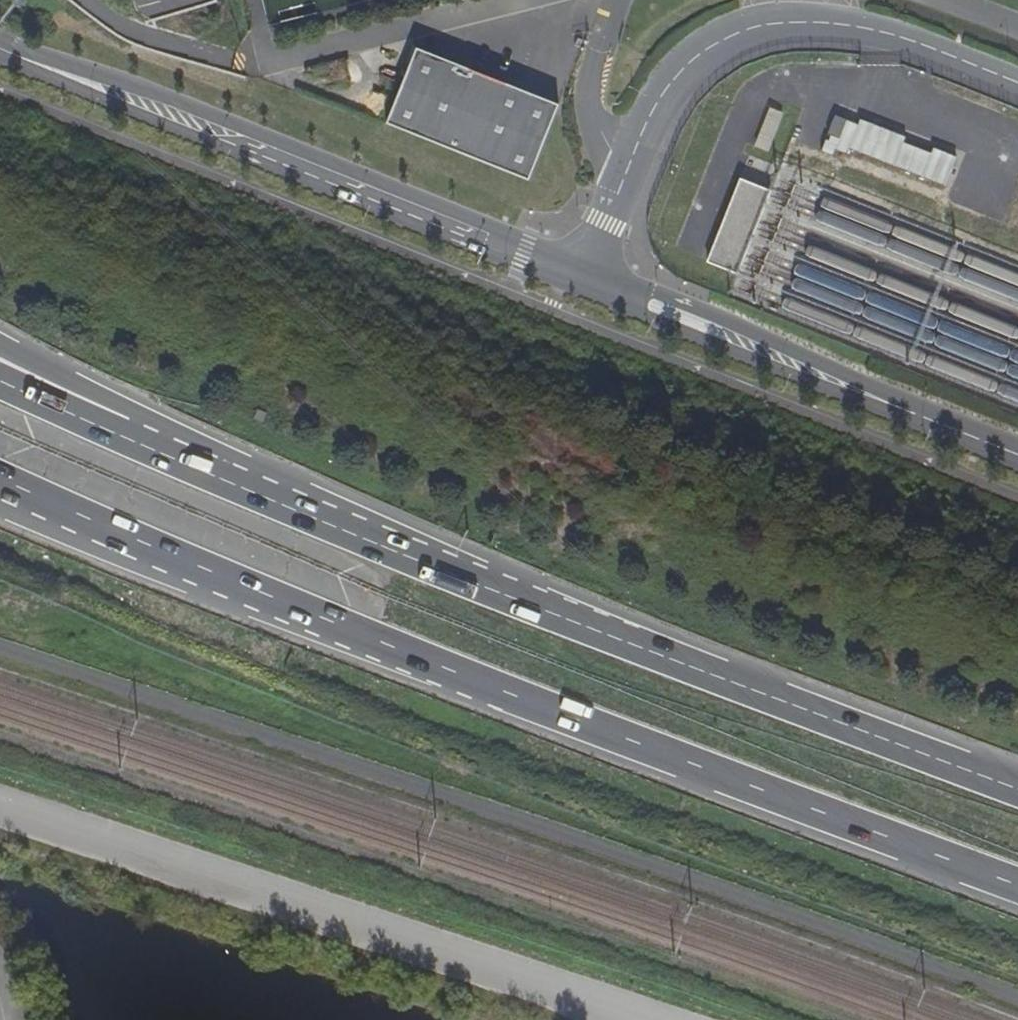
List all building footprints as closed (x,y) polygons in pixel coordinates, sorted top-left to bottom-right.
[(559,104),(418,48),(388,123),(529,180),(559,104)] [(753,146),(768,151),(783,112),(768,106),(753,146)] [(824,144),(946,185),(956,155),(834,114),(824,144)] [(738,178),(706,260),(737,272),(770,190),(738,178)]
